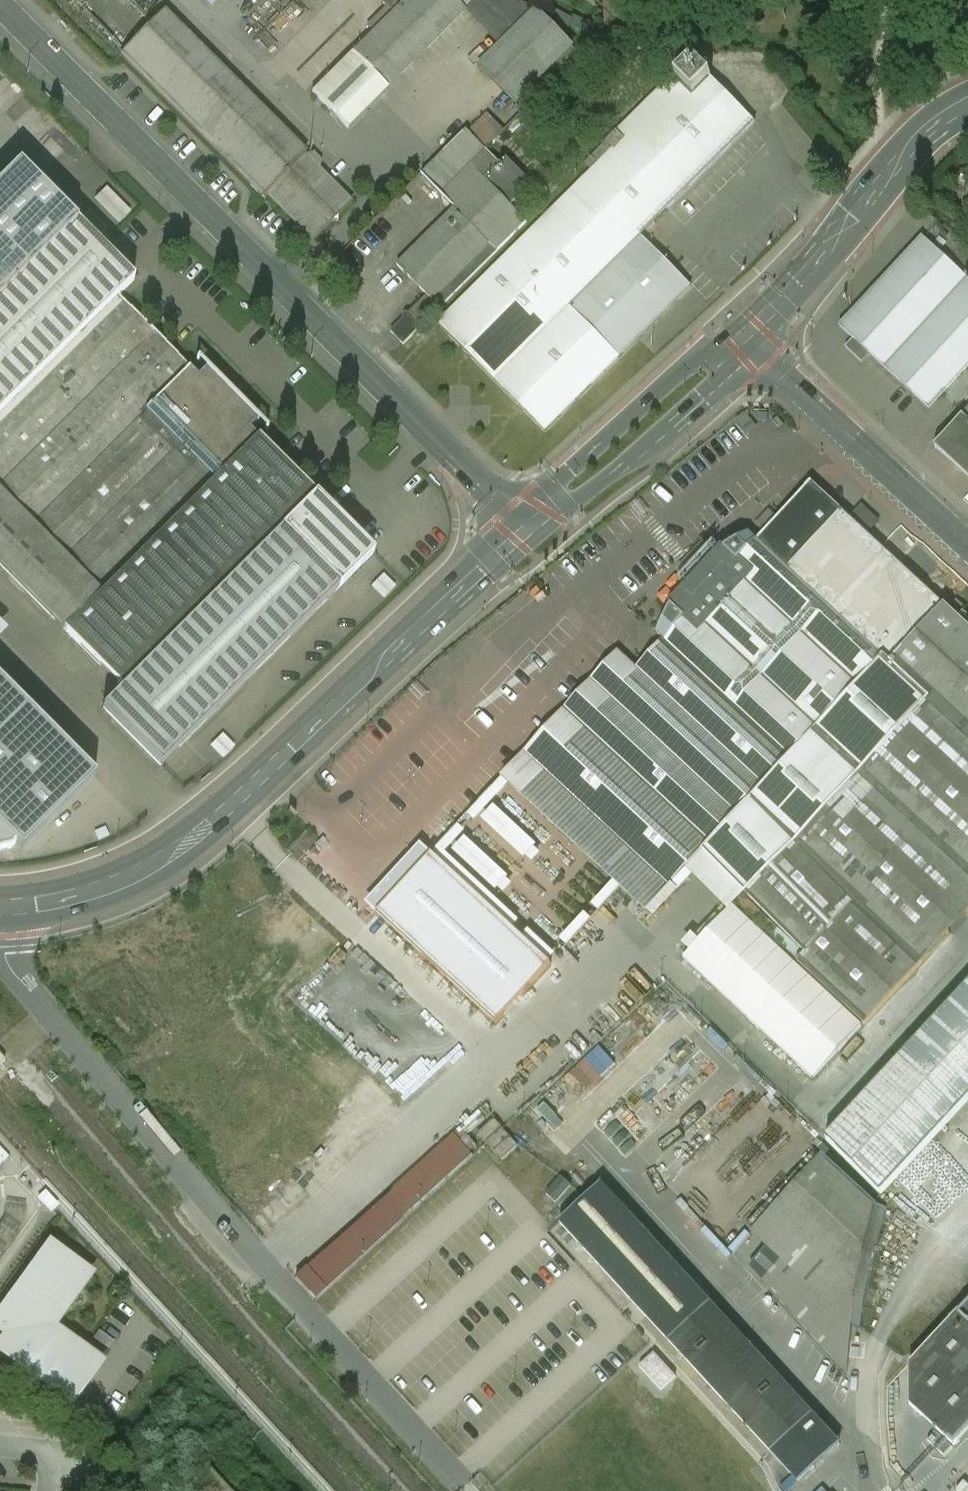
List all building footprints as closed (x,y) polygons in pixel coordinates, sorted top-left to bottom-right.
[(352,53),(388,89),(466,12),(454,0),(405,0),(392,13),(352,53)] [(382,3),(392,13),(405,0),(385,0),(382,3)] [(279,126),(162,8),(117,53),(260,196),(265,191),(292,164),(267,139),(279,126)] [(538,11),(481,68),(516,103),(573,47),(538,11)] [(352,53),(312,92),(348,129),(388,89),(352,53)] [(690,57),(673,74),(692,93),(709,75),(690,57)] [(686,100),(665,79),(583,162),(591,170),(454,306),(511,362),(494,379),(545,431),(692,285),(642,235),(693,184),(701,192),(713,179),(704,170),(736,138),(707,109),(652,164),(637,149),(686,100)] [(491,111),(474,127),(491,146),(509,130),(491,111)] [(292,164),(265,191),(311,240),(350,199),(317,167),(323,161),(312,150),(307,153),(279,126),(267,139),(292,164)] [(440,193),(470,164),(485,148),(465,129),(419,172),(440,193)] [(505,159),(484,179),(508,204),(528,184),(505,159)] [(484,179),(470,164),(440,193),(453,207),(393,263),(427,296),(409,311),(422,323),(525,223),(508,204),(484,179)] [(98,197),(122,222),(134,210),(111,185),(98,197)] [(15,203),(0,189),(0,218),(15,203)] [(75,220),(0,294),(0,412),(116,298),(143,271),(134,263),(124,271),(75,220)] [(870,353),(929,407),(967,364),(967,279),(923,236),(840,327),(853,339),(844,349),(861,363),(870,353)] [(120,685),(280,528),(315,493),(250,427),(259,417),(206,365),(195,374),(116,298),(0,412),(0,565),(120,685)] [(511,362),(454,306),(436,323),(494,379),(511,362)] [(422,323),(409,311),(387,330),(401,344),(422,323)] [(934,443),(967,477),(967,408),(934,443)] [(946,607),(812,483),(758,541),(750,534),(726,549),(722,553),(687,591),(671,609),(658,635),(666,642),(639,671),(612,700),(736,816),(752,799),(884,657),(893,664),(946,607)] [(372,551),(315,493),(280,528),(337,586),(372,551)] [(160,763),(337,586),(280,528),(120,685),(99,706),(160,763)] [(679,584),(687,591),(722,553),(714,545),(711,549),(704,543),(676,573),(682,580),(679,584)] [(958,601),(949,610),(958,619),(966,609),(958,601)] [(893,664),(967,735),(967,628),(958,619),(949,610),(946,607),(893,664)] [(612,700),(639,671),(620,654),(503,780),(646,912),(686,870),(703,852),(736,816),(612,700)] [(805,955),(798,964),(866,1026),(967,916),(967,735),(893,664),(884,657),(752,799),(854,902),(805,955)] [(18,854),(93,779),(0,686),(0,836),(18,854)] [(752,799),(736,816),(703,852),(745,894),(805,955),(854,902),(752,799)] [(728,912),(745,894),(703,852),(686,870),(728,912)] [(377,914),(496,1024),(551,965),(432,854),(377,914)] [(863,1027),(734,907),(684,960),(814,1079),(863,1027)] [(824,1137),(883,1193),(967,1099),(967,981),(824,1137)] [(518,1146),(494,1121),(480,1134),(503,1160),(518,1146)] [(455,1136),(296,1276),(314,1296),(472,1155),(455,1136)] [(884,1210),(820,1154),(748,1232),(779,1262),(762,1281),(847,1372),(850,1324),(860,1324),(867,1271),(877,1233),(884,1210)] [(569,1188),(561,1177),(544,1192),(554,1202),(569,1188)] [(825,1428),(599,1183),(557,1222),(798,1483),(815,1470),(842,1445),(825,1428)] [(58,1206),(45,1192),(37,1199),(50,1214),(58,1206)] [(50,1328),(88,1275),(50,1248),(0,1317),(0,1329),(9,1336),(0,1347),(15,1358),(13,1360),(71,1401),(99,1363),(50,1328)] [(909,1362),(909,1406),(935,1428),(953,1444),(967,1428),(967,1297),(909,1362)] [(942,1455),(953,1444),(935,1428),(924,1439),(942,1455)] [(964,1478),(953,1489),(956,1490),(967,1490),(967,1481),(964,1478)]
